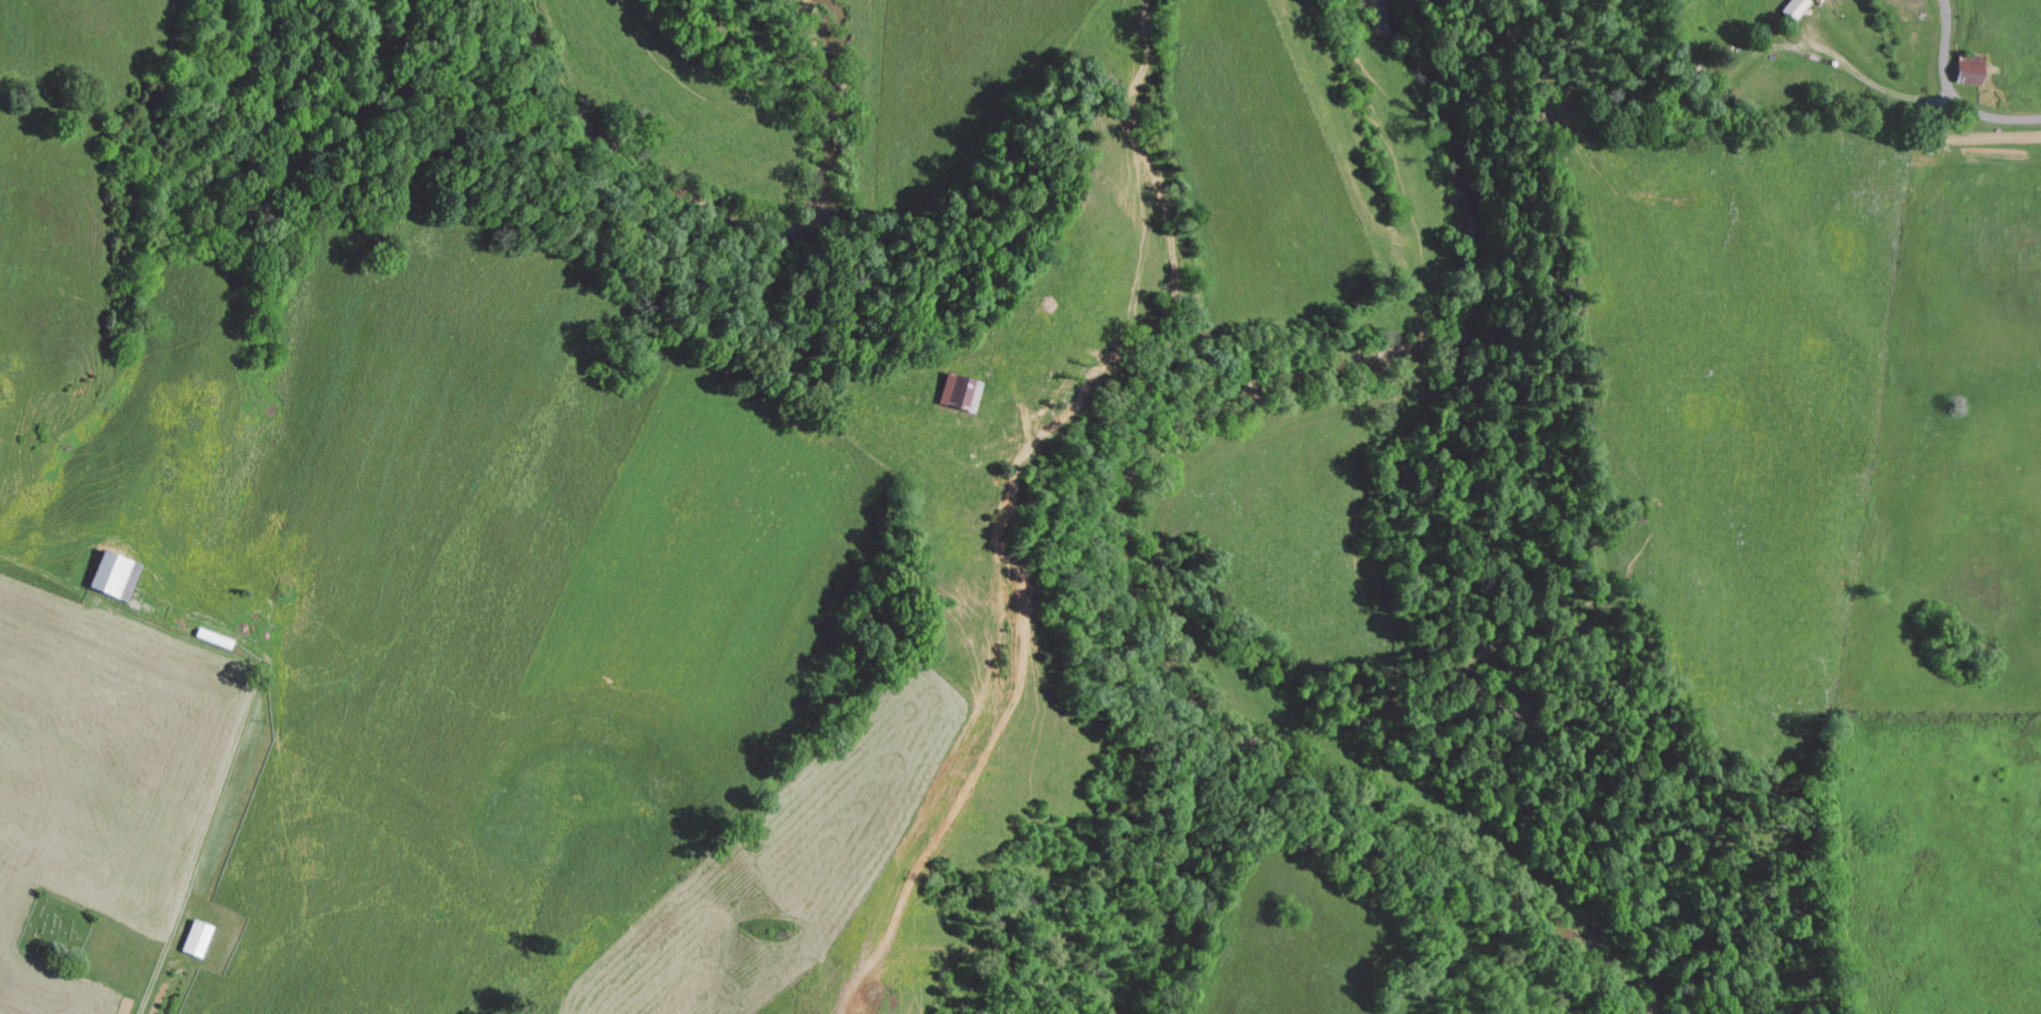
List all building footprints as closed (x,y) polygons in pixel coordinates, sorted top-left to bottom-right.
[(1815,2),(1812,0),(1794,0),(1784,11),(1798,22),(1815,2)] [(1960,83),(1986,84),(1987,63),(1961,61),(1960,83)] [(941,402),(978,411),(985,380),(948,371),(941,402)] [(91,587),(130,600),(143,561),(104,548),(91,587)] [(184,950),(204,957),(217,926),(197,918),(184,950)]
